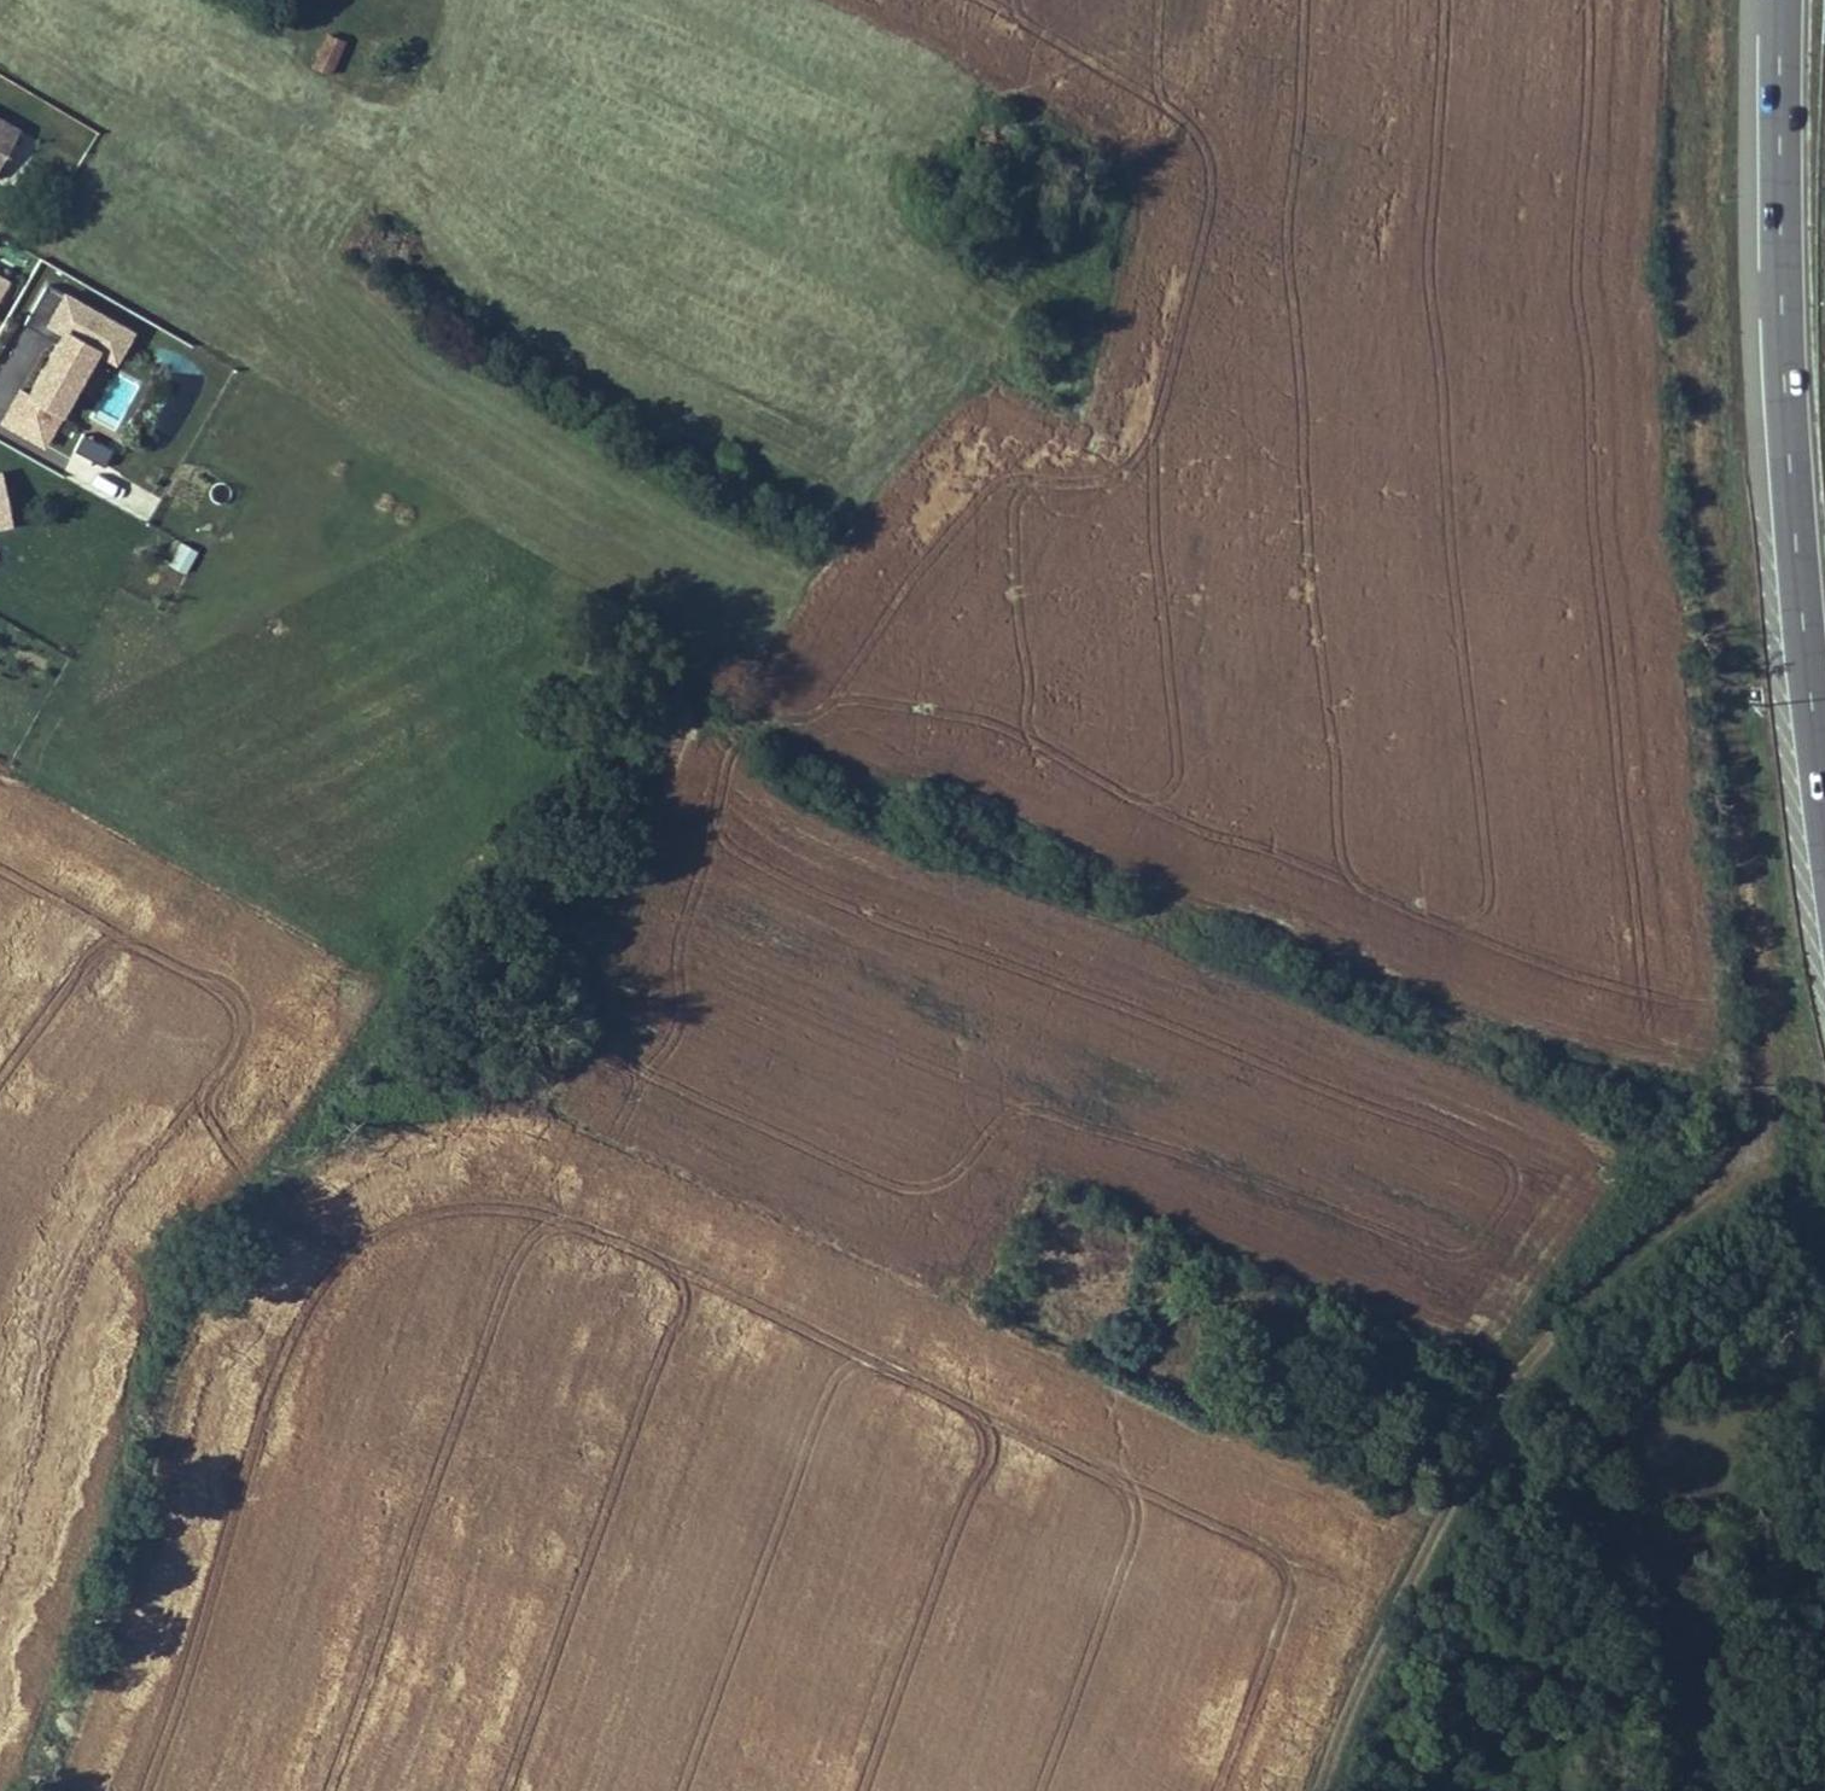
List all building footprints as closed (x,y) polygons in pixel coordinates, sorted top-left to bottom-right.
[(345,45),(328,38),(315,68),(332,75),(345,45)] [(45,332),(1,424),(47,445),(92,349),(117,360),(135,323),(44,280),(24,323),(45,332)] [(82,432),(74,450),(103,463),(111,445),(82,432)] [(11,525),(2,467),(0,467),(0,527),(11,525)] [(1259,1369),(1274,1375),(1279,1363),(1264,1357),(1259,1369)]
